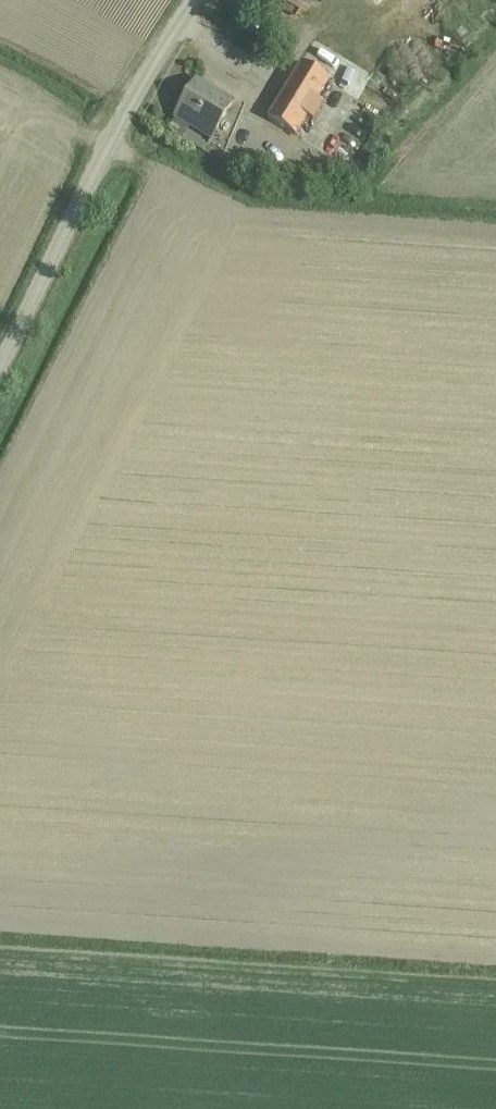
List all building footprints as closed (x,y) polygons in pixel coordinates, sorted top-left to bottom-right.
[(293,136),(328,80),(302,64),(267,120),(293,136)] [(212,137),(231,104),(195,84),(176,117),(212,137)] [(182,138),(190,125),(176,117),(169,130),(182,138)]
